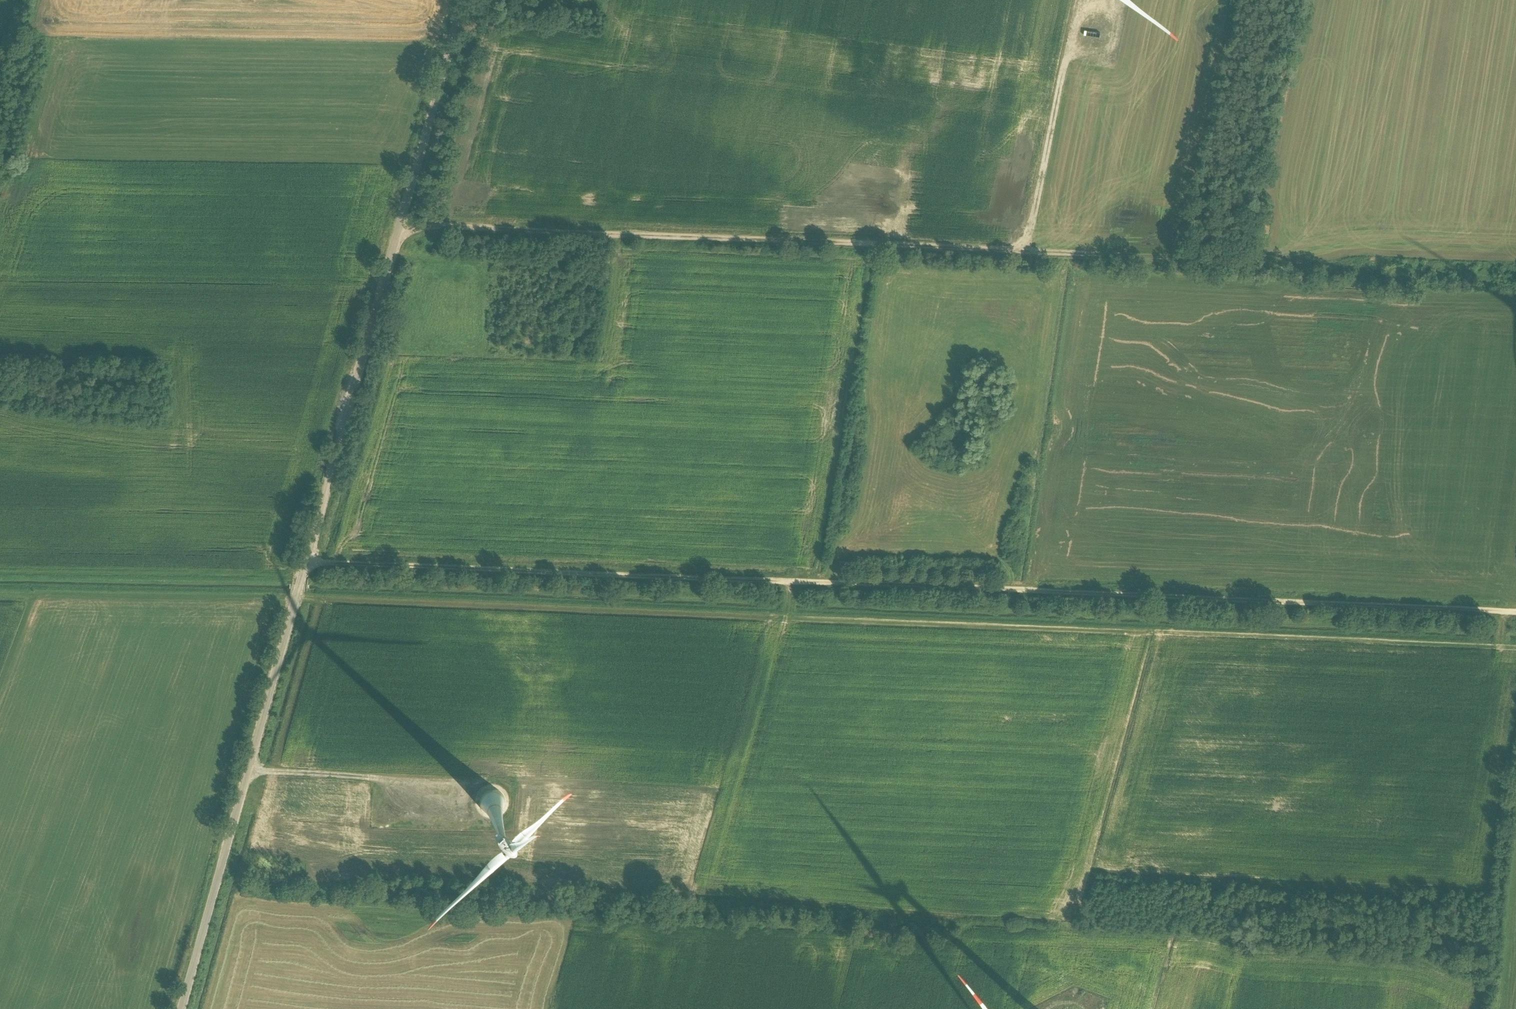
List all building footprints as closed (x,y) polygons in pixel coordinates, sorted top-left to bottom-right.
[(852,563),(839,561),(839,570),(851,571),(852,563)]
